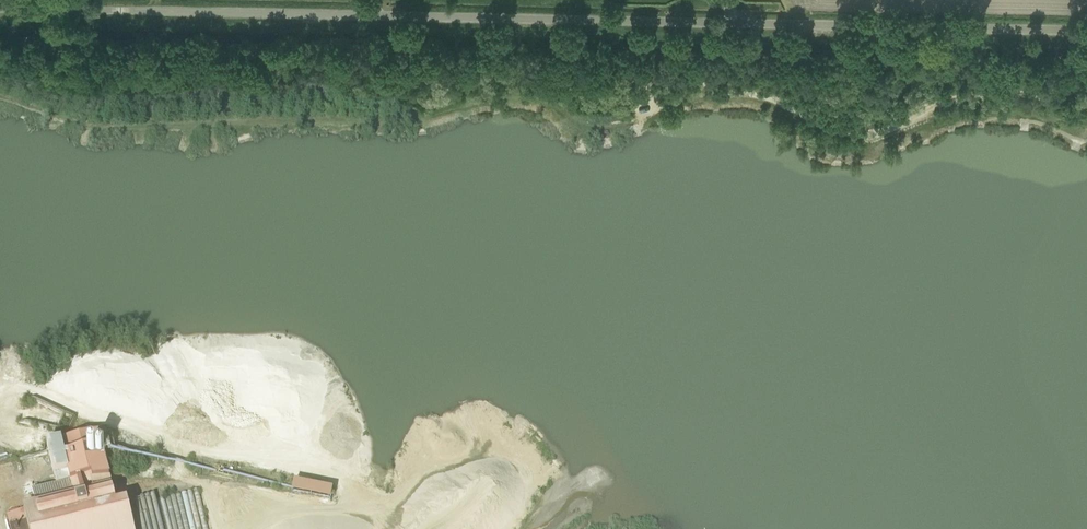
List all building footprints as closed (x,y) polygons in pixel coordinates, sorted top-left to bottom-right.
[(127,505),(118,507),(104,453),(111,452),(106,432),(47,447),(57,486),(32,492),(36,508),(10,514),(13,526),(10,527),(10,528),(133,528),(127,505)] [(334,499),(335,488),(295,483),(293,495),(334,499)]
